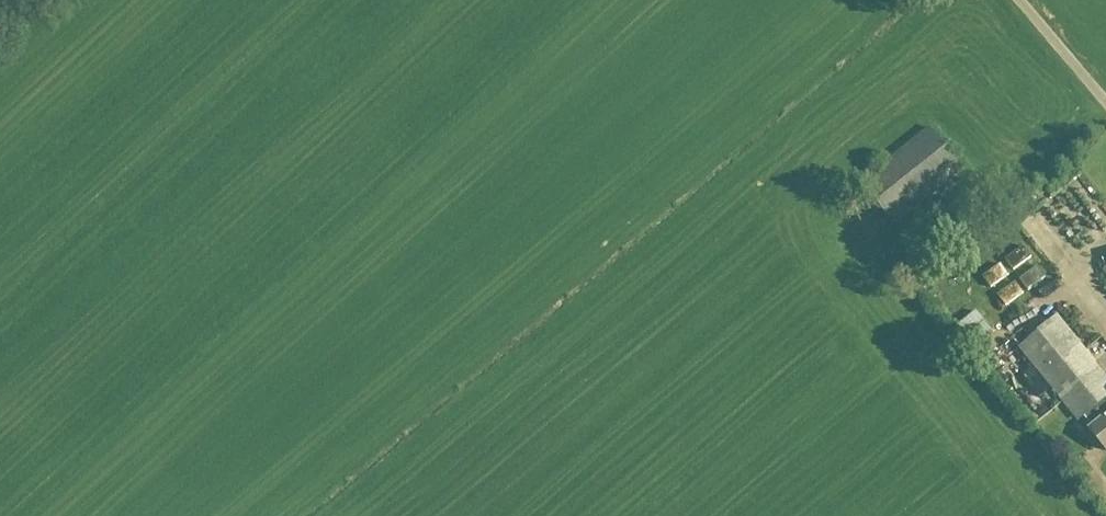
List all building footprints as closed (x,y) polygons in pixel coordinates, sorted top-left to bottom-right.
[(961,170),(927,128),(860,183),(894,224),(961,170)] [(1038,334),(1019,349),(1077,420),(1082,416),(1092,428),(1088,430),(1105,452),(1105,378),(1057,318),(1038,334)] [(1090,343),(1105,368),(1105,333),(1090,343)]
